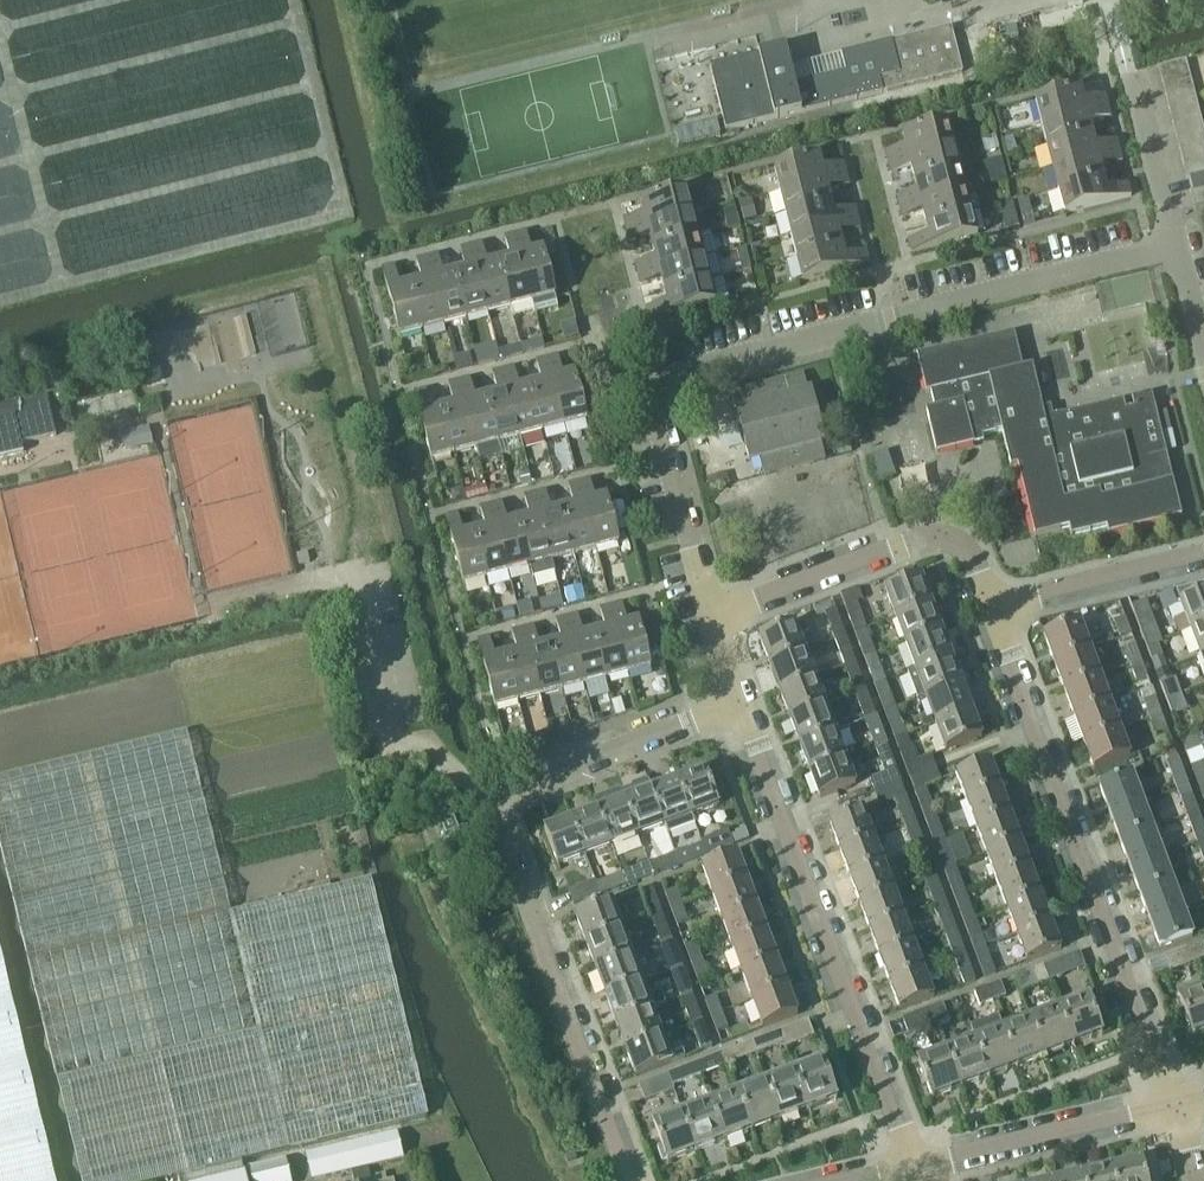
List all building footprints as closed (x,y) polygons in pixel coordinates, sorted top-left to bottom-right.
[(884,92),(963,72),(952,25),(950,25),(951,30),(895,44),(894,39),(893,40),(894,44),(844,56),(843,52),(841,53),(848,79),(797,91),(786,47),(710,66),(726,130),(791,114),(884,92)] [(1159,66),(1163,81),(1190,74),(1187,59),(1159,66)] [(1194,88),(1190,74),(1163,81),(1166,95),(1194,88)] [(1166,95),(1170,108),(1197,102),(1194,88),(1166,95)] [(1036,100),(1042,124),(1109,106),(1106,96),(1085,101),(1081,89),(1036,100)] [(1170,108),(1174,122),(1201,115),(1197,102),(1170,108)] [(1109,106),(1042,124),(1048,145),(1094,134),(1091,122),(1111,117),(1109,106)] [(1177,136),(1203,129),(1203,127),(1201,115),(1174,122),(1177,136)] [(886,152),(889,163),(955,146),(949,123),(903,135),(906,146),(886,152)] [(1181,150),(1203,144),(1203,129),(1177,136),(1181,150)] [(1048,145),(1053,167),(1120,150),(1118,140),(1097,145),(1094,134),(1048,145)] [(1181,150),(1184,164),(1203,159),(1203,144),(1181,150)] [(889,163),(891,174),(912,168),(915,179),(960,168),(955,146),(889,163)] [(1053,167),(1059,190),(1106,178),(1103,166),(1123,161),(1120,150),(1053,167)] [(775,168),(781,190),(847,173),(844,163),(824,168),(821,156),(775,168)] [(1188,177),(1203,173),(1203,159),(1184,164),(1188,177)] [(966,190),(960,168),(915,179),(918,191),(897,196),(900,207),(966,190)] [(850,184),(847,173),(781,190),(786,212),(832,201),(829,189),(850,184)] [(1191,190),(1203,187),(1203,173),(1188,177),(1191,190)] [(1109,189),(1106,178),(1059,190),(1065,213),(1132,195),(1129,184),(1109,189)] [(645,214),(624,219),(627,230),(693,213),(694,213),(705,210),(699,187),(642,202),(645,214)] [(1195,204),(1203,202),(1203,187),(1191,190),(1195,204)] [(926,224),(972,212),(966,190),(900,207),(903,218),(923,212),(926,224)] [(752,198),(740,201),(745,221),(757,218),(752,198)] [(856,207),(835,212),(832,201),(786,212),(792,235),(859,218),(856,207)] [(1014,202),(1001,206),(1004,218),(1017,215),(1014,202)] [(736,208),(724,211),(728,228),(741,225),(736,208)] [(978,236),(972,212),(926,224),(929,235),(909,240),(912,253),(978,236)] [(651,236),(654,247),(699,235),(694,213),(693,213),(627,230),(630,241),(651,236)] [(862,229),(859,218),(792,235),(798,257),(844,245),(841,234),(862,229)] [(526,232),(516,234),(536,312),(558,306),(544,249),(531,253),(526,232)] [(656,257),(636,263),(638,274),(717,254),(712,232),(699,236),(699,235),(654,247),(656,257)] [(506,237),(511,258),(499,261),(511,306),(514,318),(536,312),(516,234),(506,237)] [(482,244),(472,246),(489,312),(511,306),(499,261),(487,264),(482,244)] [(867,251),(846,256),(844,245),(798,257),(803,279),(870,262),(867,251)] [(467,318),(489,312),(472,246),(462,249),(467,269),(455,272),(467,318)] [(445,323),(467,318),(455,272),(443,275),(438,254),(428,257),(445,323)] [(662,279),(665,290),(722,276),(717,254),(638,274),(641,285),(662,279)] [(411,284),(423,329),(445,323),(428,257),(418,260),(423,280),(411,284)] [(400,335),(423,329),(411,284),(399,287),(393,266),(383,268),(400,335)] [(722,277),(722,276),(665,290),(668,301),(647,307),(650,318),(728,298),(722,279),(711,282),(711,280),(722,277)] [(1182,516),(1182,514),(1162,432),(1157,413),(1152,392),(1132,397),(1135,407),(1127,409),(1124,398),(1053,415),(1051,405),(1042,407),(1041,401),(1042,401),(1033,364),(1023,367),(1015,332),(917,354),(926,392),(931,391),(935,407),(927,409),(937,452),(984,441),(983,435),(996,432),(996,431),(1002,429),(1011,466),(1018,464),(1035,535),(1070,527),(1072,535),(1107,527),(1109,533),(1182,516)] [(468,355),(454,359),(457,371),(472,367),(468,355)] [(557,355),(547,358),(565,425),(587,419),(575,373),(563,376),(557,355)] [(542,430),(565,425),(547,358),(538,360),(543,382),(531,385),(542,430)] [(513,367),(503,369),(520,436),(542,430),(531,385),(519,388),(513,367)] [(498,442),(520,436),(503,369),(493,372),(499,393),(487,396),(498,442)] [(750,460),(761,458),(765,474),(826,458),(822,442),(826,441),(813,389),(809,390),(805,374),(743,390),(748,406),(737,408),(750,460)] [(469,378),(459,381),(476,447),(498,442),(487,396),(475,399),(469,378)] [(454,453),(476,447),(459,381),(449,383),(455,404),(443,408),(454,453)] [(432,459),(454,453),(443,408),(431,411),(425,390),(415,392),(432,459)] [(57,434),(47,394),(0,406),(0,457),(24,451),(22,440),(30,438),(31,441),(57,434)] [(1167,411),(1157,413),(1162,432),(1172,429),(1167,411)] [(154,444),(149,426),(122,433),(126,450),(154,444)] [(871,455),(880,480),(896,475),(887,449),(871,455)] [(530,471),(519,474),(522,484),(533,482),(530,471)] [(726,473),(708,478),(710,487),(728,483),(726,473)] [(595,500),(590,479),(579,482),(597,549),(619,543),(607,497),(595,500)] [(574,505),(563,508),(575,554),(597,549),(579,482),(569,484),(574,505)] [(467,500),(464,487),(451,490),(455,503),(467,500)] [(474,487),(466,489),(468,498),(476,496),(474,487)] [(551,511),(545,490),(535,493),(553,560),(575,554),(563,508),(551,511)] [(525,496),(530,517),(519,520),(531,566),(534,577),(556,572),(553,560),(535,493),(525,496)] [(507,523),(501,502),(491,504),(509,572),(531,566),(519,520),(507,523)] [(487,528),(475,531),(487,577),(509,572),(491,504),(481,507),(487,528)] [(464,583),(487,577),(475,531),(463,534),(457,513),(447,516),(464,583)] [(585,565),(578,567),(581,576),(587,575),(585,565)] [(914,567),(898,573),(901,584),(918,577),(914,567)] [(886,589),(896,616),(932,603),(922,576),(918,577),(901,584),(886,589)] [(1176,621),(1180,632),(1203,623),(1203,583),(1177,590),(1181,601),(1187,617),(1176,621)] [(582,585),(564,589),(568,605),(569,605),(586,601),(586,600),(582,585)] [(562,596),(541,601),(543,611),(564,606),(562,596)] [(1133,605),(1147,644),(1162,639),(1147,600),(1133,605)] [(846,605),(856,631),(866,627),(857,601),(846,605)] [(536,614),(533,602),(518,606),(519,610),(521,618),(536,614)] [(932,603),(896,616),(906,643),(942,630),(932,603)] [(627,623),(622,604),(612,606),(629,673),(651,667),(639,620),(627,623)] [(606,629),(595,632),(606,678),(629,673),(612,606),(601,609),(606,629)] [(513,608),(496,612),(499,623),(516,619),(513,608)] [(826,613),(836,639),(846,635),(837,609),(826,613)] [(583,635),(577,614),(567,617),(584,684),(606,678),(595,632),(583,635)] [(1121,638),(1132,633),(1126,616),(1114,620),(1121,638)] [(562,640),(550,643),(562,689),(584,684),(567,617),(557,619),(562,640)] [(1081,620),(1045,634),(1055,661),(1091,648),(1081,620)] [(760,636),(770,663),(806,650),(796,623),(760,636)] [(1180,632),(1181,633),(1182,633),(1188,648),(1197,645),(1201,655),(1203,654),(1203,623),(1180,632)] [(539,646),(533,626),(523,628),(540,695),(562,689),(550,643),(539,646)] [(866,627),(856,631),(866,658),(876,654),(866,627)] [(518,652),(506,655),(518,701),(540,695),(523,628),(513,631),(518,652)] [(906,643),(916,670),(953,657),(952,656),(942,630),(906,643)] [(857,662),(846,635),(836,639),(846,666),(857,662)] [(496,706),(518,701),(506,655),(494,658),(489,637),(479,640),(496,706)] [(1131,664),(1142,660),(1136,643),(1125,648),(1131,664)] [(1055,661),(1065,688),(1101,675),(1091,648),(1055,661)] [(806,650),(770,663),(780,690),(816,677),(806,650)] [(918,697),(925,694),(927,697),(963,684),(956,667),(963,664),(959,653),(952,656),(953,657),(916,670),(908,673),(918,697)] [(887,681),(876,654),(866,658),(876,685),(887,681)] [(1164,656),(1153,660),(1157,671),(1168,667),(1164,656)] [(1148,676),(1142,660),(1131,664),(1137,680),(1148,676)] [(867,689),(857,662),(846,666),(856,693),(867,689)] [(1173,679),(1168,667),(1157,671),(1167,699),(1182,693),(1176,678),(1173,679)] [(1101,675),(1065,688),(1075,715),(1111,702),(1101,675)] [(780,690),(790,717),(826,704),(816,677),(780,690)] [(886,712),(897,708),(887,681),(876,685),(886,712)] [(927,697),(937,724),(973,711),(963,684),(927,697)] [(866,720),(877,716),(867,689),(856,693),(866,720)] [(1173,713),(1187,708),(1182,693),(1167,699),(1173,713)] [(1145,701),(1151,718),(1162,714),(1156,697),(1145,701)] [(1075,715),(1085,742),(1121,729),(1111,702),(1075,715)] [(826,704),(790,717),(801,744),(836,731),(826,704)] [(886,712),(896,739),(907,735),(897,708),(886,712)] [(983,737),(973,711),(937,724),(947,751),(983,737)] [(1168,729),(1162,714),(1151,718),(1157,733),(1168,729)] [(887,743),(877,716),(866,720),(876,747),(887,743)] [(1131,756),(1121,729),(1085,742),(1095,770),(1131,756)] [(429,1115),(372,879),(232,912),(188,731),(0,776),(0,842),(28,957),(29,957),(59,1079),(57,1079),(82,1180),(156,1180),(173,1177),(242,1160),(429,1115)] [(801,744),(811,771),(847,758),(836,731),(801,744)] [(916,761),(907,735),(896,739),(906,765),(916,761)] [(1183,740),(1197,780),(1203,778),(1203,749),(1199,735),(1183,740)] [(887,743),(876,747),(886,772),(896,768),(887,743)] [(1176,749),(1166,752),(1169,761),(1179,758),(1176,749)] [(906,765),(911,777),(937,768),(932,755),(916,761),(906,765)] [(811,771),(821,798),(857,785),(847,758),(811,771)] [(1168,762),(1177,788),(1189,784),(1179,758),(1169,761),(1168,762)] [(957,772),(968,800),(1001,787),(991,760),(957,772)] [(721,804),(707,768),(681,777),(694,814),(721,804)] [(871,778),(876,791),(901,781),(896,768),(886,772),(871,778)] [(911,777),(916,791),(926,787),(926,786),(941,780),(937,768),(911,777)] [(1101,786),(1111,813),(1142,801),(1132,774),(1101,786)] [(681,777),(653,788),(670,833),(696,824),(692,815),(694,814),(681,777)] [(669,833),(670,833),(653,788),(652,788),(649,781),(645,779),(632,784),(631,787),(634,795),(626,798),(640,834),(666,824),(669,833)] [(881,804),(896,798),(906,794),(901,781),(876,791),(881,804)] [(1189,784),(1177,788),(1187,815),(1199,811),(1189,784)] [(926,787),(916,791),(925,816),(936,812),(926,787)] [(1012,814),(1001,787),(968,800),(978,827),(1012,814)] [(595,801),(598,809),(599,808),(612,845),(640,834),(626,798),(625,798),(622,791),(619,789),(606,794),(604,797),(604,798),(595,801)] [(906,794),(896,798),(905,824),(916,820),(906,794)] [(1152,828),(1142,801),(1111,813),(1121,839),(1152,828)] [(598,809),(571,819),(585,855),(612,845),(599,808),(598,809)] [(830,821),(840,848),(874,836),(863,809),(830,821)] [(1198,842),(1203,839),(1203,825),(1199,811),(1187,815),(1198,842)] [(925,816),(935,843),(946,839),(936,812),(925,816)] [(1022,841),(1012,814),(978,827),(988,854),(1022,841)] [(447,835),(460,830),(454,816),(441,821),(447,835)] [(558,865),(585,855),(571,819),(544,829),(558,865)] [(905,824),(915,851),(926,847),(916,820),(905,824)] [(1162,855),(1152,828),(1121,839),(1131,866),(1162,855)] [(702,840),(703,843),(707,853),(733,843),(728,830),(702,840)] [(884,862),(874,836),(840,848),(850,875),(884,862)] [(946,839),(935,843),(945,870),(956,866),(946,839)] [(998,881),(1032,868),(1022,841),(988,854),(998,881)] [(682,863),(707,853),(703,843),(678,853),(682,863)] [(926,847),(915,851),(925,878),(936,874),(926,847)] [(702,865),(712,892),(748,879),(738,852),(702,865)] [(654,873),(682,863),(678,853),(651,863),(654,873)] [(1141,893),(1172,882),(1162,855),(1131,866),(1141,893)] [(894,889),(884,862),(850,875),(860,902),(894,889)] [(623,873),(627,884),(654,873),(651,863),(623,873)] [(945,870),(955,897),(966,893),(956,866),(945,870)] [(1042,895),(1032,868),(998,881),(1008,908),(1042,895)] [(623,873),(597,883),(601,894),(627,884),(623,873)] [(925,878),(935,905),(946,901),(936,874),(925,878)] [(758,906),(748,879),(712,892),(722,919),(758,906)] [(601,894),(597,883),(596,880),(570,890),(575,904),(601,894)] [(1182,909),(1172,882),(1141,893),(1151,920),(1182,909)] [(642,890),(651,916),(663,912),(653,886),(642,890)] [(666,892),(672,908),(682,904),(677,888),(666,892)] [(904,916),(894,889),(860,902),(871,929),(904,916)] [(966,893),(955,897),(965,924),(976,920),(966,893)] [(1018,935),(1052,922),(1042,895),(1008,908),(1018,935)] [(576,913),(586,940),(622,927),(612,900),(576,913)] [(946,901),(935,905),(945,931),(956,928),(946,901)] [(689,921),(682,904),(672,908),(678,925),(689,921)] [(768,933),(758,906),(722,919),(732,946),(768,933)] [(1161,947),(1192,936),(1182,909),(1151,920),(1161,947)] [(673,939),(663,912),(651,916),(662,943),(673,939)] [(914,943),(904,916),(871,929),(881,956),(914,943)] [(976,920),(965,924),(975,951),(986,947),(986,945),(997,941),(993,932),(982,936),(976,920)] [(1062,949),(1052,922),(1018,935),(1028,961),(1062,949)] [(632,954),(622,927),(586,940),(596,967),(632,954)] [(945,931),(955,958),(966,954),(956,928),(945,931)] [(743,973),(778,960),(768,933),(732,946),(743,973)] [(683,966),(673,939),(662,943),(672,970),(683,966)] [(1193,945),(1199,960),(1203,958),(1203,941),(1193,945)] [(686,946),(692,962),(702,958),(696,942),(686,946)] [(891,983),(924,970),(914,943),(881,956),(891,983)] [(1171,971),(1199,960),(1193,945),(1165,956),(1171,971)] [(0,947),(0,1180),(56,1180),(0,947)] [(996,972),(986,947),(975,951),(985,976),(996,972)] [(642,981),(632,954),(596,967),(606,995),(642,981)] [(976,980),(966,954),(955,958),(965,984),(976,980)] [(709,975),(702,958),(692,962),(698,978),(709,975)] [(789,987),(778,960),(743,973),(753,1000),(789,987)] [(1056,960),(1045,965),(1050,980),(1062,976),(1056,960)] [(1033,969),(1039,985),(1050,980),(1045,965),(1033,969)] [(682,997),(693,993),(683,966),(672,970),(682,997)] [(935,997),(924,970),(891,983),(901,1010),(935,997)] [(661,992),(649,997),(642,981),(606,995),(616,1022),(653,1008),(665,1003),(661,992)] [(1001,981),(988,986),(993,1000),(1006,995),(1001,981)] [(981,1005),(993,1000),(988,986),(975,991),(981,1005)] [(763,1027),(799,1014),(789,987),(753,1000),(763,1027)] [(1203,1031),(1203,989),(1180,997),(1194,1035),(1203,1031)] [(703,1020),(693,993),(682,997),(692,1024),(703,1020)] [(706,999),(712,1016),(722,1012),(716,995),(706,999)] [(1089,995),(1061,1006),(1075,1044),(1103,1033),(1089,995)] [(944,1003),(932,1007),(938,1023),(949,1018),(944,1003)] [(1046,1055),(1075,1044),(1061,1006),(1032,1017),(1046,1055)] [(909,1033),(938,1023),(932,1007),(903,1018),(909,1033)] [(663,1035),(653,1008),(616,1022),(627,1049),(663,1035)] [(728,1028),(722,1012),(712,1016),(718,1031),(728,1028)] [(975,1038),(990,1076),(1018,1065),(1004,1027),(999,1016),(971,1026),(976,1038),(975,1038)] [(1018,1065),(1046,1055),(1032,1017),(1004,1027),(1018,1065)] [(702,1050),(713,1046),(703,1020),(692,1024),(702,1050)] [(780,1031),(784,1042),(786,1047),(815,1036),(809,1020),(780,1031)] [(757,1052),(784,1042),(780,1031),(753,1041),(757,1052)] [(682,1046),(669,1051),(663,1035),(627,1049),(637,1076),(686,1058),(682,1046)] [(961,1087),(990,1076),(975,1038),(947,1049),(961,1087)] [(725,1052),(729,1063),(757,1052),(753,1041),(725,1052)] [(919,1060),(933,1097),(961,1087),(947,1049),(919,1060)] [(725,1052),(696,1063),(700,1074),(729,1063),(725,1052)] [(824,1057),(796,1068),(811,1108),(839,1097),(824,1057)] [(696,1063),(670,1073),(674,1084),(700,1074),(696,1063)] [(811,1108),(796,1068),(767,1078),(782,1118),(811,1108)] [(676,1089),(674,1084),(670,1073),(640,1084),(646,1100),(676,1089)] [(767,1078),(739,1089),(754,1129),(782,1118),(767,1078)] [(754,1129),(739,1089),(710,1100),(725,1140),(754,1129)] [(710,1100),(681,1111),(696,1151),(725,1140),(710,1100)] [(668,1161),(696,1151),(681,1111),(653,1121),(662,1145),(657,1147),(662,1160),(667,1159),(668,1161)] [(368,1166),(405,1157),(400,1132),(306,1154),(312,1179),(351,1170),(354,1180),(372,1180),(368,1166)] [(287,1159),(249,1168),(253,1180),(292,1180),(287,1159)] [(1113,1166),(1117,1180),(1148,1180),(1143,1159),(1113,1166)] [(174,1180),(247,1180),(242,1160),(173,1177),(174,1180)] [(1086,1180),(1117,1180),(1113,1166),(1084,1172),(1086,1180)] [(1084,1172),(1054,1179),(1055,1180),(1086,1180),(1084,1172)]
